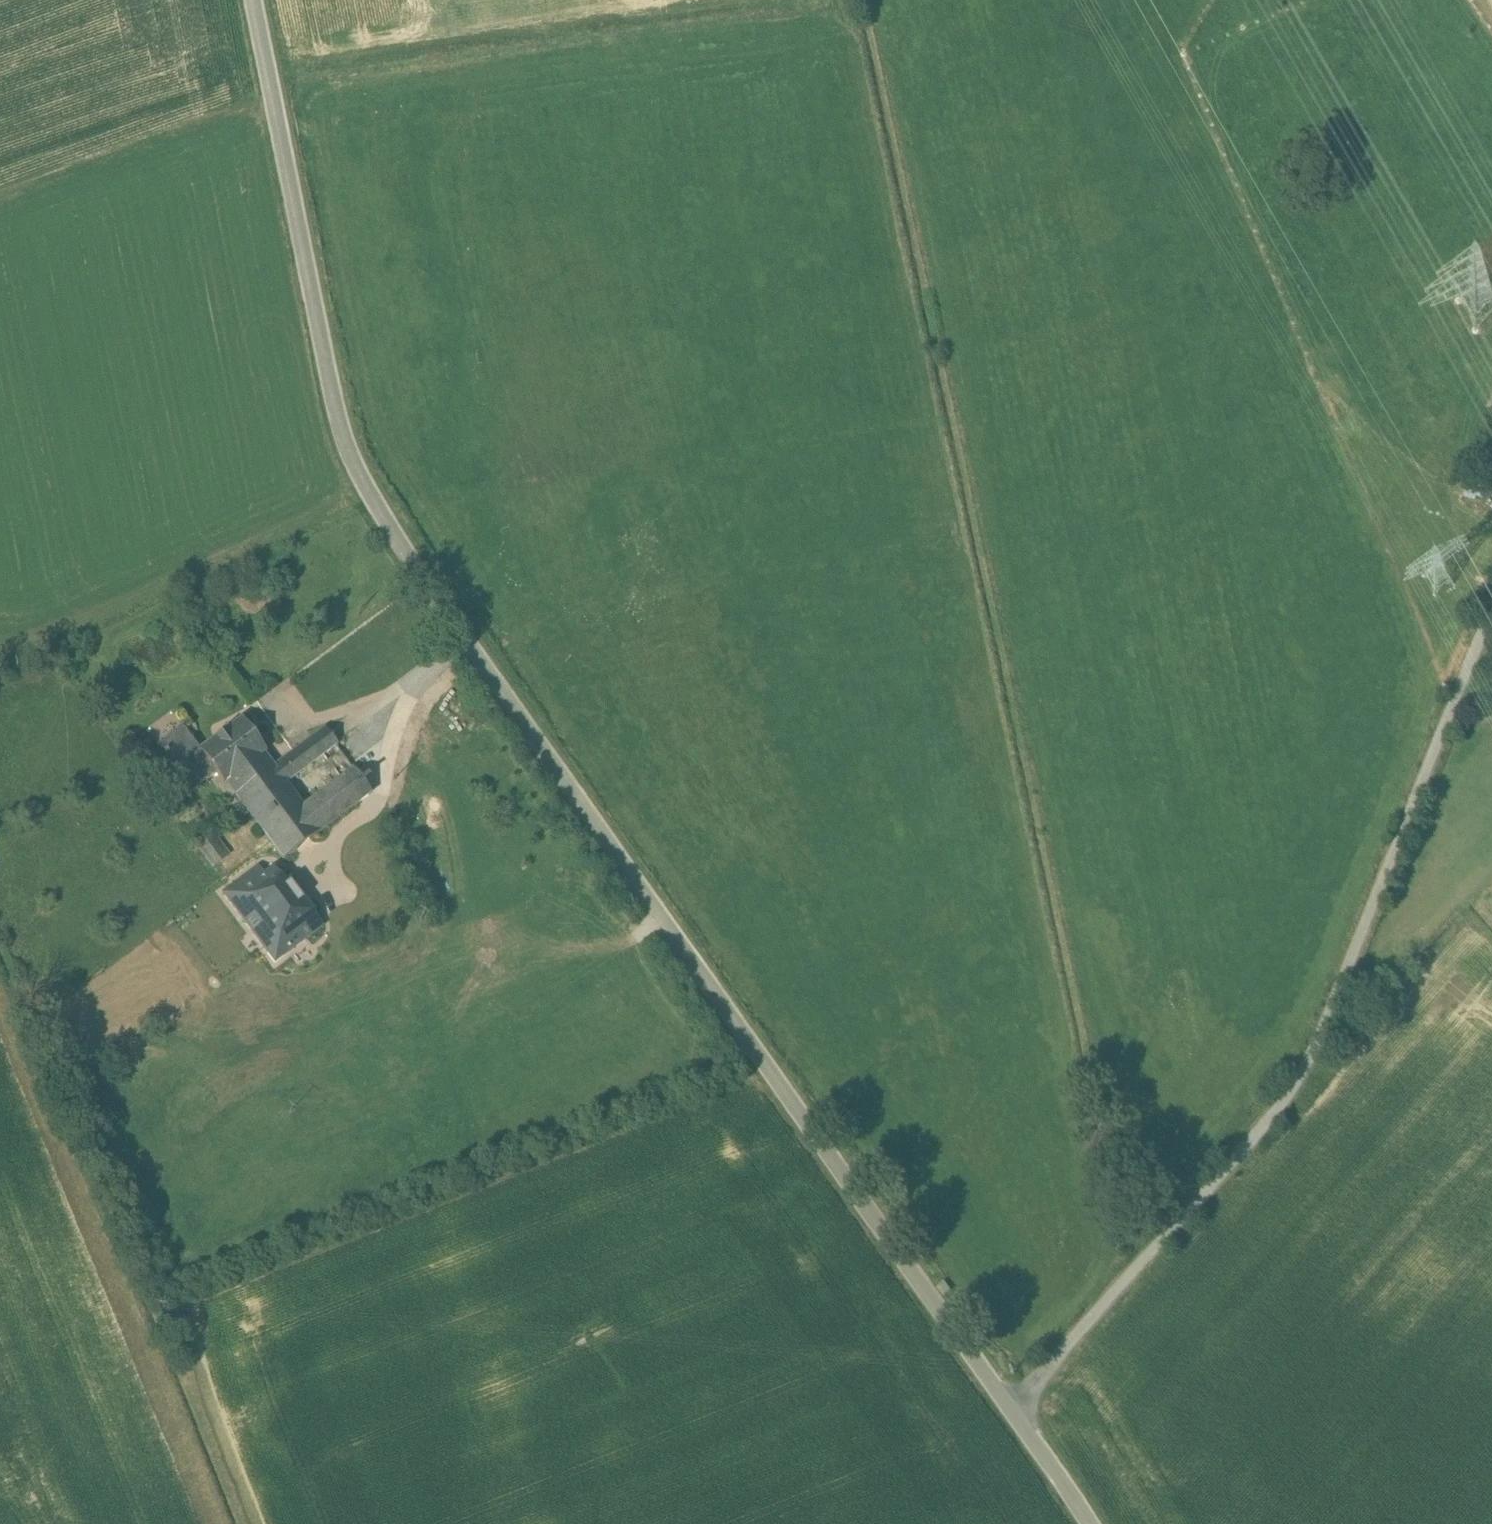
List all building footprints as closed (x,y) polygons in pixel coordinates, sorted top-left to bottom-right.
[(265,751),(242,719),(200,749),(200,750),(216,772),(223,782),(225,780),(236,795),(236,796),(283,859),(371,793),(353,768),(305,804),(299,796),(287,781),(275,765),(273,766),(263,752),(265,751)] [(200,749),(183,726),(158,745),(191,791),(216,772),(200,750),(200,749)] [(325,728),(275,765),(287,781),(336,744),(337,744),(325,728)] [(336,744),(287,781),(299,796),(347,760),(336,744)] [(347,760),(299,796),(305,804),(353,768),(347,760)] [(282,871),(265,862),(224,892),(274,960),(321,924),(282,871)]
